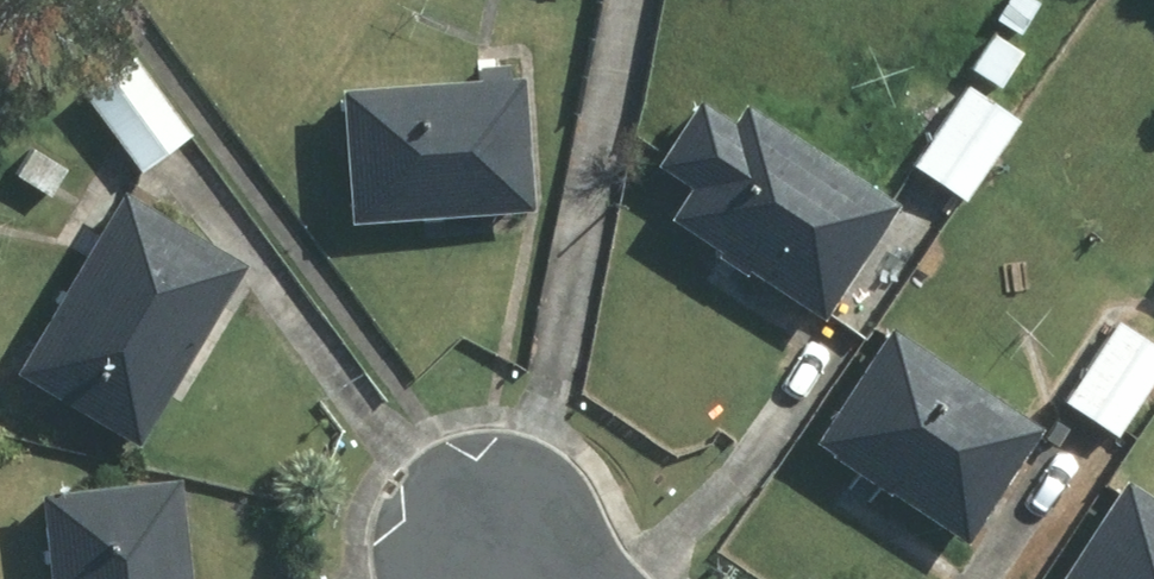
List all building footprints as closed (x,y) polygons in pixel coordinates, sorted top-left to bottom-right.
[(1008,32),(1026,4),(1020,0),(997,0),(985,17),(1008,32)] [(962,66),(991,86),(1014,51),(985,32),(962,66)] [(177,133),(122,54),(71,90),(127,169),(177,133)] [(320,95),(327,222),(513,211),(504,68),(459,71),(460,87),(320,95)] [(900,169),(946,200),(1002,116),(956,85),(900,169)] [(871,205),(724,111),(713,128),(675,105),(636,166),(671,187),(649,220),(800,318),(871,205)] [(58,167),(18,145),(1,175),(41,197),(58,167)] [(0,367),(0,376),(114,446),(220,272),(103,200),(0,367)] [(1102,435),(1153,358),(1153,351),(1107,319),(1052,402),(1102,435)] [(870,334),(796,443),(944,543),(1018,431),(870,334)] [(1042,578),(1153,578),(1153,517),(1105,484),(1042,578)] [(21,501),(28,578),(169,578),(160,486),(21,501)]
